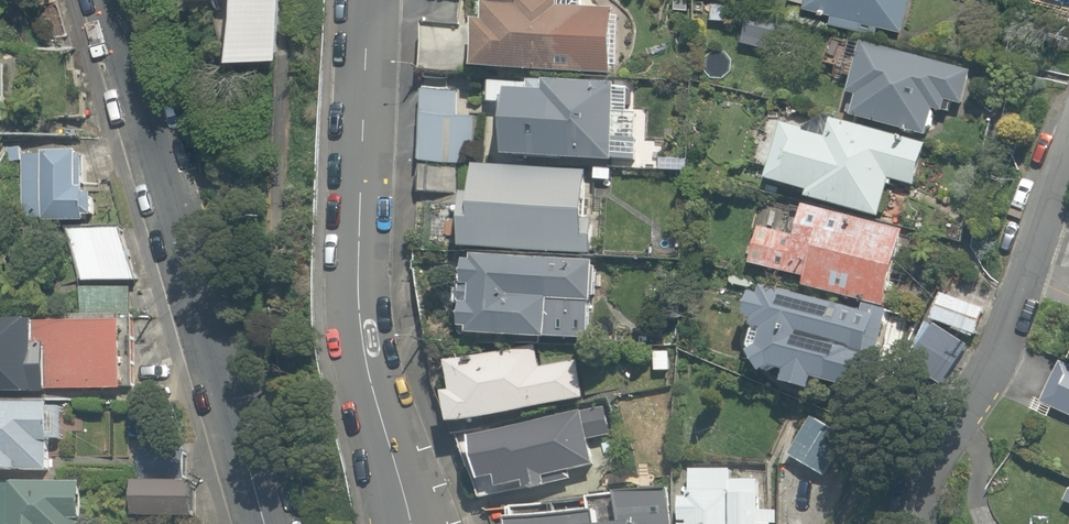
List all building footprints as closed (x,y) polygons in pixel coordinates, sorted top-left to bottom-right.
[(237,53),(279,54),(281,0),(238,0),(237,53)] [(551,0),(486,0),(484,37),(422,33),(420,71),(603,80),(607,3),(551,0)] [(833,14),(831,23),(876,33),(878,24),(902,29),(909,0),(812,0),(810,9),(833,14)] [(1033,1),(1068,12),(1068,0),(1033,0),(1033,1)] [(847,118),(924,141),(931,116),(946,120),(950,105),(959,108),(969,75),(868,46),(847,118)] [(5,137),(9,66),(0,66),(0,136),(5,137)] [(462,113),(462,84),(420,85),(421,163),(476,162),(475,113),(462,113)] [(504,105),(503,165),(608,168),(611,89),(491,85),(490,105),(504,105)] [(825,140),(782,129),(768,183),(810,194),(808,202),(879,221),(889,183),(912,189),(923,147),(829,122),(825,140)] [(18,222),(93,224),(94,196),(78,195),(79,159),(20,158),(18,222)] [(590,173),(480,172),(480,193),(472,193),(471,251),(589,252),(590,173)] [(901,233),(805,209),(801,225),(763,216),(750,271),(808,285),(805,296),(881,314),(901,233)] [(84,284),(132,283),(119,231),(68,232),(84,284)] [(597,262),(473,257),(470,334),(594,339),(597,262)] [(985,313),(941,293),(929,320),(973,340),(985,313)] [(877,320),(754,297),(747,335),(755,336),(747,375),(787,383),(785,394),(814,399),(816,388),(863,397),(877,320)] [(123,393),(124,333),(37,332),(37,318),(0,318),(0,391),(123,393)] [(969,350),(932,326),(909,361),(946,385),(969,350)] [(539,345),(453,363),(459,392),(452,393),(460,426),(588,398),(579,358),(544,366),(539,345)] [(1060,363),(1041,411),(1068,422),(1068,366),(1060,363)] [(0,405),(0,476),(13,476),(14,464),(50,465),(51,442),(59,442),(60,407),(0,405)] [(607,406),(472,436),(483,486),(496,483),(498,490),(528,483),(530,488),(571,478),(569,471),(599,465),(593,441),(614,437),(607,406)] [(846,441),(810,421),(786,462),(821,483),(846,441)] [(687,492),(687,523),(774,523),(775,511),(760,511),(761,479),(734,478),(734,471),(694,470),(694,492),(687,492)] [(0,484),(0,523),(85,523),(86,486),(0,484)] [(132,484),(130,523),(154,523),(193,523),(194,486),(132,484)] [(665,489),(517,511),(519,523),(670,523),(665,489)]
